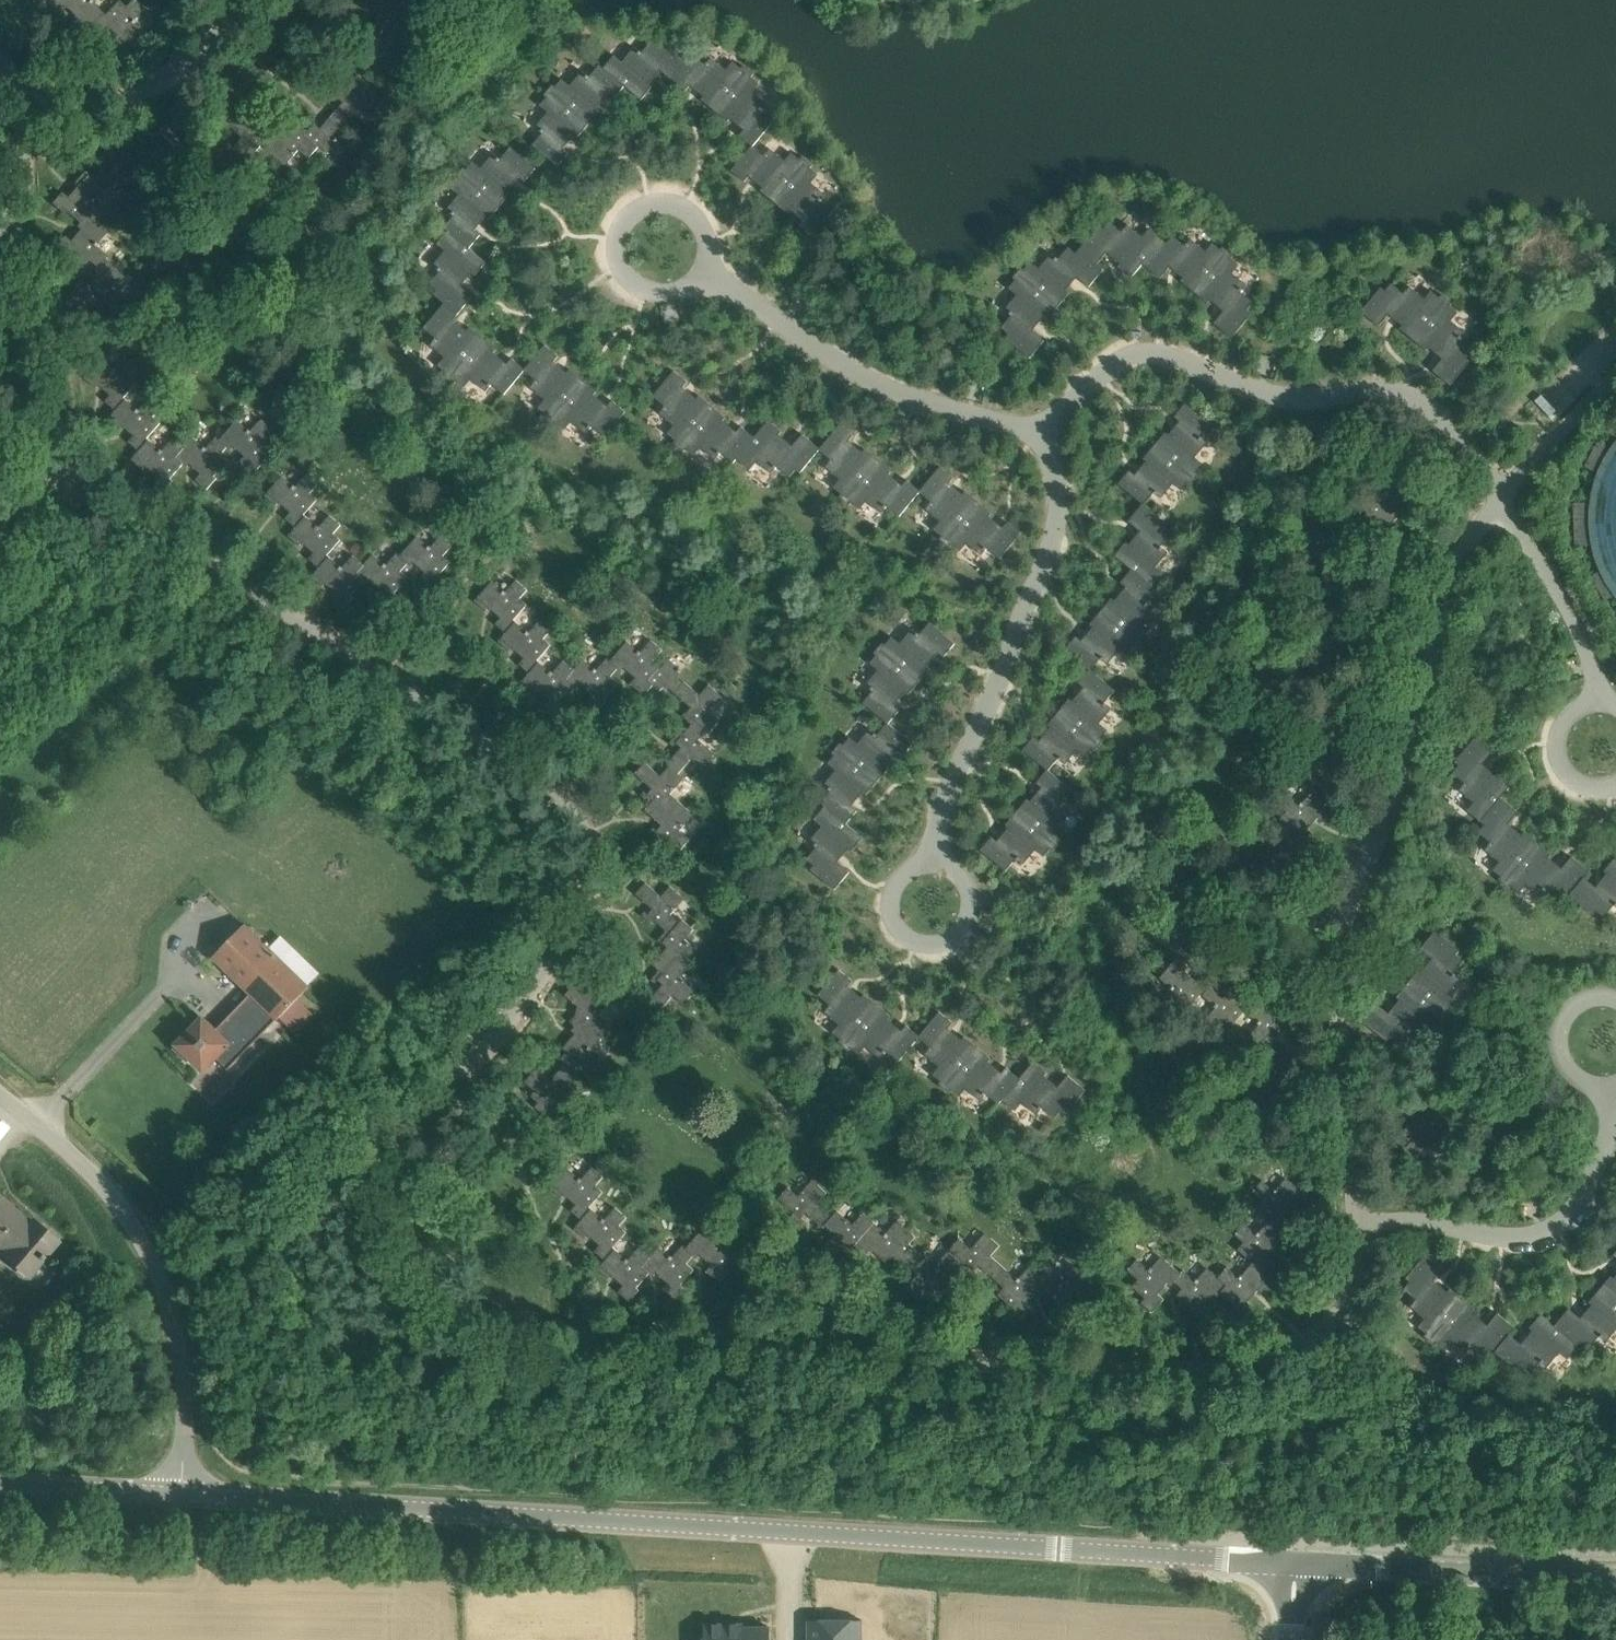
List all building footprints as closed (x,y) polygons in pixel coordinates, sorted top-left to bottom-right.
[(32,2),(43,13),(51,4),(50,3),(54,0),(34,0),(32,2)] [(93,24),(92,23),(102,13),(91,1),(92,0),(54,0),(50,3),(51,4),(61,14),(66,8),(77,18),(74,22),(85,32),(93,24)] [(93,24),(103,33),(108,28),(119,38),(115,42),(126,52),(145,33),(132,21),(144,9),(134,0),(132,0),(125,7),(119,1),(105,15),(102,13),(92,23),(93,24)] [(400,24),(408,15),(397,5),(383,21),(379,17),(370,27),(374,30),(377,27),(383,31),(367,49),(379,59),(392,43),(403,52),(416,38),(400,24)] [(604,68),(626,86),(642,100),(653,87),(650,84),(662,70),(674,80),(688,63),(664,43),(660,47),(653,41),(640,56),(638,54),(640,51),(635,47),(623,62),(615,55),(604,68)] [(688,63),(674,80),(687,91),(692,85),(706,97),(703,100),(716,111),(749,70),(744,66),(742,69),(734,62),(727,70),(712,58),(709,62),(712,65),(709,68),(694,55),(688,63)] [(626,86),(604,68),(600,65),(588,80),(586,78),(588,75),(583,72),(571,86),(563,80),(556,87),(554,85),(549,91),(590,124),(601,111),(598,109),(609,95),(615,99),(626,86)] [(749,70),(716,111),(729,122),(731,119),(746,130),(741,136),(754,146),(775,121),(760,109),(762,106),(765,108),(768,104),(754,92),(760,84),(752,77),(754,74),(749,70)] [(329,118),(340,127),(340,128),(354,112),(365,121),(377,106),(361,92),(369,82),(358,73),(344,89),(340,86),(332,97),(335,100),(339,96),(344,100),(329,118)] [(579,137),(590,124),(549,91),(546,95),(548,97),(541,105),(549,112),(537,127),(542,131),(544,128),(547,130),(534,146),(559,166),(570,153),(565,148),(576,135),(579,137)] [(264,129),(268,125),(258,116),(255,120),(259,123),(254,128),(236,114),(227,125),(243,138),(234,149),(249,162),(262,145),(271,153),(280,142),(264,129)] [(274,118),(268,125),(264,129),(280,142),(271,153),(286,166),(300,149),(310,158),(320,146),(318,145),(317,146),(304,135),(308,131),(296,120),(292,124),(296,127),(292,132),(274,118)] [(334,134),(340,127),(329,118),(321,127),(315,122),(308,131),(304,135),(317,146),(318,145),(319,144),(329,152),(340,139),(334,134)] [(134,157),(145,167),(147,164),(162,178),(169,170),(177,178),(187,167),(175,156),(187,143),(167,125),(156,136),(160,139),(150,151),(144,145),(135,156),(134,157)] [(775,202),(809,161),(803,157),(801,160),(793,153),(786,161),(771,149),(767,154),(770,156),(768,159),(753,147),(733,171),(746,182),(750,176),(765,188),(762,191),(775,202)] [(103,168),(94,179),(93,180),(104,190),(107,187),(122,201),(128,193),(136,201),(147,190),(134,179),(145,167),(134,157),(135,156),(126,148),(116,159),(119,162),(109,174),(103,168)] [(461,173),(501,206),(511,193),(508,191),(520,177),(525,181),(536,168),(511,148),(499,162),(497,160),(498,158),(494,155),(482,169),(474,162),(467,170),(465,168),(461,173)] [(813,165),(809,161),(775,202),(787,212),(790,209),(804,221),(800,226),(812,237),(833,212),(818,200),(821,198),(823,200),(827,196),(812,184),(819,175),(811,168),(813,165)] [(93,180),(94,179),(85,171),(75,182),(78,185),(68,197),(62,191),(52,203),(63,213),(66,210),(80,223),(81,224),(87,216),(96,224),(96,223),(106,213),(93,202),(104,190),(93,180)] [(490,219),(501,206),(461,173),(457,178),(460,180),(453,188),(461,195),(449,209),(453,213),(455,211),(458,213),(445,228),(450,231),(470,249),(481,235),(475,231),(487,217),(490,219)] [(81,224),(80,223),(77,226),(81,230),(70,241),(64,236),(54,247),(65,257),(68,254),(83,268),(89,261),(97,268),(98,268),(105,260),(108,257),(95,246),(107,233),(96,223),(96,224),(87,216),(81,224)] [(1079,249),(1097,264),(1106,252),(1121,263),(1118,267),(1132,278),(1143,264),(1162,239),(1149,228),(1142,237),(1127,225),(1124,228),(1128,231),(1126,234),(1110,221),(1104,228),(1099,224),(1079,249)] [(435,294),(446,303),(459,314),(473,297),(461,287),(473,273),(477,275),(487,263),(470,249),(450,231),(439,244),(447,251),(434,266),(439,269),(441,267),(443,269),(431,284),(439,290),(435,294)] [(1182,281),(1195,292),(1228,251),(1223,247),(1221,250),(1213,243),(1206,251),(1191,239),(1188,243),(1191,245),(1188,249),(1172,236),(1167,243),(1162,239),(1143,264),(1161,278),(1170,266),(1185,278),(1182,281)] [(1104,269),(1097,264),(1079,249),(1076,253),(1069,247),(1056,263),(1053,260),(1055,257),(1051,254),(1040,268),(1031,261),(1024,270),(1022,268),(1018,273),(1059,306),(1070,293),(1066,290),(1077,277),(1089,287),(1104,269)] [(1228,251),(1195,292),(1208,302),(1211,299),(1225,311),(1215,323),(1232,338),(1252,313),(1248,309),(1253,302),(1238,290),(1241,287),(1245,290),(1248,286),(1233,273),(1240,264),(1231,258),(1233,255),(1228,251)] [(98,268),(97,268),(94,271),(98,274),(87,286),(81,280),(58,306),(69,316),(85,299),(98,311),(104,304),(115,313),(125,302),(112,291),(124,278),(105,260),(98,268)] [(1059,306),(1018,273),(1015,277),(1017,279),(1010,288),(1018,294),(1005,309),(1011,314),(1013,311),(1015,313),(1003,327),(1010,333),(1006,339),(1030,358),(1044,340),(1033,331),(1044,316),(1048,320),(1059,306)] [(1414,339),(1447,298),(1442,294),(1439,297),(1431,290),(1425,298),(1410,286),(1404,293),(1392,283),(1386,291),(1381,287),(1361,311),(1379,326),(1389,314),(1403,325),(1400,328),(1414,339)] [(1447,298),(1414,339),(1426,350),(1429,347),(1443,359),(1433,371),(1451,386),(1471,361),(1466,357),(1472,350),(1460,340),(1466,332),(1451,320),(1458,313),(1449,306),(1452,303),(1447,298)] [(445,376),(450,379),(484,339),(471,328),(468,332),(454,320),(459,314),(446,303),(425,328),(439,340),(437,343),(435,341),(432,345),(446,357),(440,365),(448,372),(445,376)] [(497,350),(484,339),(450,379),(455,383),(457,381),(465,388),(472,379),(487,392),(491,387),(489,385),(491,383),(505,394),(525,370),(513,360),(509,365),(494,353),(497,350)] [(551,422),(584,381),(571,370),(568,373),(554,362),(559,356),(546,345),(525,370),(541,383),(538,386),(535,383),(531,387),(547,400),(540,408),(549,415),(546,418),(551,422)] [(121,407),(131,397),(128,394),(142,380),(135,373),(143,365),(132,355),(121,367),(108,355),(90,375),(101,385),(104,381),(115,392),(110,397),(120,407),(121,407)] [(1588,356),(1565,380),(1582,397),(1606,373),(1588,356)] [(678,447),(712,407),(699,396),(697,399),(683,387),(687,382),(675,372),(654,395),(669,408),(667,411),(665,409),(661,414),(675,426),(669,433),(677,440),(674,443),(678,447)] [(597,391),(584,381),(551,422),(555,425),(557,423),(566,430),(572,422),(587,434),(591,429),(588,427),(591,425),(606,437),(626,412),(612,401),(608,406),(595,394),(597,391)] [(121,407),(120,407),(112,415),(123,425),(126,422),(137,432),(132,438),(142,447),(142,448),(152,437),(150,435),(163,420),(157,414),(164,406),(154,396),(142,408),(131,397),(121,407)] [(1166,432),(1155,445),(1196,479),(1200,474),(1197,472),(1203,465),(1195,458),(1208,442),(1203,438),(1202,440),(1199,437),(1211,424),(1186,403),(1175,416),(1180,421),(1169,435),(1166,432)] [(738,459),(754,438),(742,427),(738,432),(724,420),(725,418),(712,407),(678,447),(684,452),(687,448),(695,455),(701,447),(716,460),(720,455),(717,452),(720,449),(735,462),(738,459)] [(229,445),(229,446),(232,449),(235,445),(246,456),(241,461),(254,474),(264,463),(259,458),(271,446),(264,440),(273,429),(263,419),(251,431),(239,420),(222,438),(229,445)] [(801,473),(821,450),(820,448),(820,449),(803,434),(793,446),(779,435),(782,432),(769,421),(754,438),(738,459),(750,470),(758,461),(773,473),(776,469),(773,467),(775,464),(789,477),(796,469),(801,473)] [(820,448),(821,450),(836,462),(833,466),(830,463),(827,466),(842,479),(835,487),(843,493),(840,496),(844,500),(878,460),(866,450),(863,453),(849,441),(853,436),(840,425),(820,448)] [(229,445),(222,438),(219,435),(207,447),(195,435),(185,446),(186,446),(178,455),(185,461),(184,462),(188,465),(191,461),(202,472),(197,477),(207,487),(217,477),(215,474),(228,460),(222,453),(229,446),(229,445)] [(186,446),(185,446),(175,436),(164,448),(152,437),(142,448),(142,447),(133,456),(144,466),(148,462),(159,473),(153,478),(164,488),(174,478),(172,475),(184,462),(185,461),(178,455),(186,446)] [(1592,552),(1593,554),(1593,556),(1594,558),(1595,560),(1596,562),(1596,564),(1597,566),(1598,568),(1599,570),(1599,571),(1590,576),(1605,601),(1614,596),(1615,597),(1615,598),(1615,439),(1615,440),(1613,442),(1612,444),(1611,446),(1610,447),(1598,441),(1585,467),(1596,473),(1596,475),(1595,477),(1594,479),(1594,481),(1593,483),(1592,485),(1592,487),(1591,489),(1591,491),(1590,493),(1590,495),(1590,497),(1589,499),(1589,501),(1589,502),(1573,503),(1575,547),(1591,546),(1591,548),(1592,550),(1592,552)] [(1119,484),(1143,504),(1144,505),(1145,504),(1157,490),(1159,491),(1157,494),(1161,498),(1173,483),(1181,490),(1188,482),(1191,484),(1196,479),(1155,445),(1144,458),(1148,461),(1136,476),(1130,470),(1119,484)] [(891,471),(878,460),(844,500),(850,505),(852,502),(860,508),(867,500),(882,512),(885,508),(882,505),(884,502),(899,515),(920,492),(920,491),(907,480),(903,485),(889,473),(891,471)] [(941,467),(920,491),(920,492),(934,504),(932,507),(929,505),(927,508),(942,521),(935,529),(943,536),(941,538),(945,542),(979,502),(966,491),(963,495),(949,483),(954,478),(941,467)] [(1387,507),(1399,517),(1408,524),(1418,513),(1414,509),(1424,498),(1430,503),(1439,491),(1428,482),(1426,484),(1410,471),(1404,479),(1395,472),(1386,483),(1398,494),(1387,507)] [(297,528),(307,517),(304,515),(317,500),(310,493),(318,485),(307,475),(296,487),(283,476),(265,496),(276,506),(280,502),(291,512),(286,518),(296,527),(297,528)] [(1399,517),(1387,507),(1386,509),(1370,496),(1364,503),(1355,496),(1346,508),(1359,518),(1347,532),(1359,541),(1368,549),(1378,537),(1374,534),(1384,522),(1390,527),(1399,517)] [(979,502),(945,542),(951,546),(953,544),(960,551),(967,543),(982,556),(986,551),(984,549),(986,545),(1000,557),(1021,534),(1008,523),(1003,528),(990,516),(992,513),(979,502)] [(1167,523),(1145,504),(1144,505),(1143,504),(1129,521),(1140,531),(1129,545),(1126,542),(1115,555),(1132,569),(1154,586),(1164,574),(1155,566),(1167,552),(1164,549),(1162,551),(1159,549),(1171,534),(1163,527),(1167,523)] [(297,528),(296,527),(288,536),(300,546),(303,543),(315,553),(309,559),(320,568),(321,568),(330,557),(328,555),(341,540),(334,534),(341,525),(330,515),(319,528),(307,517),(297,528)] [(408,563),(411,566),(414,563),(426,573),(421,579),(434,590),(444,579),(439,575),(451,562),(443,555),(453,545),(441,535),(430,548),(417,536),(400,556),(408,563)] [(364,580),(364,581),(367,584),(370,580),(382,590),(377,596),(388,606),(398,595),(395,592),(408,577),(401,571),(408,563),(400,556),(397,553),(386,565),(373,554),(364,565),(365,565),(357,574),(364,580)] [(321,568),(320,568),(312,577),(323,587),(326,583),(338,593),(333,599),(344,609),(354,598),(351,595),(364,581),(364,580),(357,574),(365,565),(364,565),(353,555),(343,568),(330,557),(321,568)] [(1101,611),(1142,645),(1147,640),(1144,637),(1150,630),(1142,623),(1155,608),(1150,604),(1147,607),(1145,605),(1157,589),(1154,586),(1132,569),(1121,582),(1126,586),(1114,600),(1112,598),(1101,611)] [(507,633),(517,622),(515,620),(528,605),(521,599),(528,590),(517,580),(506,593),(493,582),(476,602),(487,612),(490,608),(502,618),(497,624),(507,633)] [(1142,645),(1101,611),(1090,624),(1094,627),(1082,641),(1077,637),(1066,649),(1091,670),(1103,656),(1105,658),(1103,660),(1108,664),(1120,649),(1129,656),(1135,648),(1138,650),(1142,645)] [(517,622),(507,633),(499,642),(511,652),(514,648),(525,658),(520,664),(531,673),(540,662),(539,660),(552,645),(545,639),(552,630),(541,621),(530,633),(517,622)] [(879,648),(920,682),(930,669),(928,666),(939,652),(945,657),(955,643),(930,623),(918,637),(916,635),(918,633),(913,629),(901,644),(892,637),(886,645),(883,643),(879,648)] [(611,661),(619,668),(622,671),(625,667),(637,677),(632,683),(645,695),(654,685),(649,680),(660,667),(660,668),(662,666),(654,660),(663,650),(652,640),(641,652),(628,641),(611,660),(611,661)] [(909,695),(920,682),(879,648),(875,653),(878,655),(871,663),(879,670),(867,685),(872,689),(874,686),(876,688),(864,703),(889,723),(899,710),(894,706),(905,692),(909,695)] [(567,679),(575,686),(578,689),(581,685),(593,695),(588,701),(599,711),(609,700),(606,697),(619,682),(612,676),(619,668),(611,661),(611,660),(608,658),(597,670),(584,659),(575,670),(567,679)] [(666,684),(675,692),(684,682),(678,676),(683,670),(670,659),(661,669),(660,668),(660,667),(649,680),(654,685),(661,690),(666,684)] [(540,662),(531,673),(523,682),(534,692),(538,688),(549,698),(544,704),(555,714),(565,703),(562,700),(575,686),(567,679),(575,670),(564,661),(554,673),(540,662)] [(1060,712),(1100,745),(1104,740),(1101,738),(1107,730),(1100,724),(1112,709),(1107,705),(1105,707),(1102,705),(1115,690),(1090,670),(1080,683),(1084,686),(1072,701),(1070,699),(1060,712)] [(697,721),(708,730),(710,732),(720,721),(710,713),(724,697),(710,684),(701,695),(685,681),(684,682),(675,692),(693,707),(688,712),(685,709),(681,713),(693,724),(694,724),(697,721)] [(1100,745),(1060,712),(1049,724),(1052,727),(1040,742),(1034,737),(1024,749),(1049,769),(1060,755),(1063,757),(1061,759),(1066,764),(1078,749),(1087,756),(1094,748),(1096,750),(1100,745)] [(668,764),(670,766),(671,765),(680,773),(693,758),(703,767),(716,753),(700,739),(708,730),(697,721),(694,724),(693,724),(683,735),(680,732),(671,742),(674,746),(678,742),(683,747),(668,764)] [(838,748),(878,781),(888,769),(885,766),(897,752),(902,756),(912,744),(888,723),(875,738),(873,736),(875,733),(870,729),(858,744),(850,737),(843,746),(841,744),(838,748)] [(1480,820),(1499,797),(1512,783),(1499,772),(1496,776),(1482,764),(1492,752),(1476,738),(1455,762),(1460,765),(1453,773),(1468,785),(1466,788),(1463,786),(1460,789),(1475,802),(1469,809),(1480,820)] [(867,795),(878,781),(838,748),(833,753),(836,755),(829,763),(837,770),(825,785),(829,789),(831,786),(834,788),(822,803),(826,806),(847,824),(857,811),(852,806),(863,792),(867,795)] [(1314,788),(1311,791),(1322,801),(1323,800),(1333,790),(1327,785),(1337,774),(1341,777),(1351,766),(1331,748),(1319,760),(1307,749),(1297,760),(1306,768),(1299,775),(1314,788)] [(671,765),(670,766),(662,776),(646,762),(636,773),(654,788),(649,794),(646,790),(642,794),(652,803),(656,798),(672,812),(681,801),(672,794),(685,778),(680,773),(671,765)] [(1028,799),(1017,811),(1058,845),(1062,840),(1059,838),(1066,830),(1058,823),(1069,809),(1065,805),(1064,807),(1061,805),(1073,790),(1048,770),(1037,783),(1043,787),(1031,801),(1028,799)] [(1332,808),(1323,800),(1322,801),(1311,791),(1300,803),(1288,792),(1278,803),(1286,810),(1280,817),(1295,831),(1292,834),(1303,844),(1304,843),(1313,833),(1308,827),(1318,816),(1322,820),(1332,808)] [(1500,880),(1504,883),(1538,843),(1525,832),(1523,835),(1509,823),(1517,813),(1499,797),(1480,820),(1485,824),(1479,831),(1492,842),(1486,849),(1501,862),(1495,869),(1503,876),(1500,880)] [(656,798),(652,803),(646,810),(664,825),(659,830),(655,827),(652,830),(662,839),(665,836),(681,850),(691,838),(681,830),(695,814),(681,801),(672,812),(656,798)] [(846,824),(847,824),(826,806),(815,819),(823,826),(811,841),(815,845),(818,842),(820,844),(808,859),(815,865),(812,870),(835,889),(849,872),(838,862),(849,849),(853,851),(864,838),(846,824)] [(1058,845),(1017,811),(1006,824),(1010,827),(998,841),(993,836),(981,850),(1006,871),(1019,855),(1021,857),(1019,861),(1023,865),(1036,849),(1044,856),(1051,848),(1054,850),(1058,845)] [(1261,860),(1262,861),(1276,874),(1273,876),(1284,886),(1294,875),(1289,870),(1299,859),(1303,862),(1313,851),(1304,843),(1303,844),(1292,834),(1281,846),(1269,834),(1260,845),(1259,845),(1267,853),(1261,860)] [(1570,894),(1585,877),(1589,872),(1572,857),(1562,869),(1548,857),(1551,854),(1538,843),(1504,883),(1509,887),(1511,884),(1519,891),(1526,883),(1541,896),(1546,891),(1544,889),(1546,887),(1559,898),(1566,891),(1570,894)] [(1585,877),(1570,894),(1594,914),(1597,911),(1604,917),(1615,904),(1615,905),(1615,858),(1615,857),(1604,869),(1607,872),(1595,886),(1585,877)] [(681,923),(680,922),(671,914),(685,898),(670,885),(661,896),(645,882),(635,894),(653,909),(648,914),(645,911),(641,915),(652,924),(655,920),(667,931),(671,934),(681,923)] [(1181,922),(1172,914),(1163,924),(1176,935),(1164,948),(1177,959),(1185,966),(1186,965),(1195,954),(1191,951),(1201,939),(1207,944),(1216,933),(1205,923),(1203,926),(1188,914),(1181,922)] [(653,965),(660,971),(665,975),(678,959),(689,968),(702,953),(686,939),(694,929),(683,919),(680,922),(681,923),(671,934),(667,931),(656,943),(660,946),(663,943),(669,947),(653,965)] [(247,925),(246,926),(215,958),(256,999),(244,1011),(266,1033),(278,1020),(279,1021),(311,988),(247,925)] [(1407,983),(1449,1016),(1452,1012),(1450,1010),(1457,1001),(1448,994),(1460,980),(1455,976),(1453,979),(1450,977),(1463,961),(1455,954),(1459,950),(1436,931),(1421,948),(1433,958),(1421,972),(1418,970),(1407,983)] [(681,977),(689,968),(678,959),(665,975),(660,971),(652,981),(656,984),(659,980),(664,985),(649,1003),(660,1012),(674,996),(685,1006),(697,991),(681,977)] [(1189,968),(1186,965),(1185,966),(1177,959),(1160,978),(1173,990),(1163,1002),(1174,1012),(1181,1003),(1189,1009),(1202,994),(1204,996),(1214,985),(1213,984),(1203,975),(1198,981),(1186,971),(1189,968)] [(844,1046),(878,1006),(865,995),(862,998),(848,986),(852,981),(839,970),(819,995),(834,1007),(831,1010),(829,1008),(825,1012),(840,1024),(834,1032),(842,1039),(839,1042),(844,1046)] [(1221,975),(1213,984),(1214,985),(1204,996),(1217,1007),(1206,1019),(1217,1029),(1225,1020),(1232,1027),(1245,1011),(1248,1014),(1257,1002),(1257,1001),(1246,993),(1241,999),(1229,989),(1232,985),(1221,975)] [(1449,1016),(1407,983),(1397,996),(1401,999),(1389,1014),(1377,1004),(1363,1021),(1386,1040),(1390,1035),(1399,1042),(1409,1030),(1415,1035),(1427,1021),(1435,1027),(1442,1019),(1445,1021),(1449,1016)] [(569,1023),(575,1027),(582,1019),(603,1037),(612,1026),(600,1016),(613,1000),(598,988),(590,998),(574,985),(564,996),(581,1011),(577,1016),(576,1015),(569,1023)] [(1264,992),(1257,1001),(1257,1002),(1248,1014),(1260,1024),(1249,1037),(1260,1046),(1261,1046),(1268,1038),(1275,1044),(1276,1043),(1288,1028),(1291,1031),(1301,1019),(1289,1010),(1284,1016),(1273,1006),(1276,1002),(1264,992)] [(891,1016),(878,1006),(844,1046),(849,1050),(852,1047),(860,1054),(866,1046),(881,1058),(884,1054),(882,1052),(885,1049),(899,1061),(919,1036),(906,1026),(903,1031),(889,1019),(891,1016)] [(944,1087),(977,1047),(965,1037),(962,1040),(948,1028),(952,1023),(940,1013),(920,1037),(934,1049),(932,1052),(929,1050),(926,1054),(941,1066),(934,1074),(942,1081),(940,1084),(944,1087)] [(228,1069),(229,1070),(255,1044),(233,1023),(220,1035),(204,1019),(174,1049),(188,1062),(192,1058),(204,1070),(217,1057),(228,1069)] [(566,1065),(557,1075),(570,1086),(582,1073),(589,1079),(605,1060),(592,1050),(603,1037),(582,1019),(575,1027),(571,1031),(575,1035),(562,1049),(567,1053),(561,1060),(566,1065)] [(1280,1046),(1276,1043),(1275,1044),(1268,1038),(1261,1046),(1260,1046),(1251,1057),(1264,1068),(1253,1080),(1256,1083),(1265,1090),(1265,1089),(1272,1081),(1279,1088),(1292,1072),(1295,1075),(1304,1063),(1293,1054),(1288,1060),(1276,1050),(1280,1046)] [(999,1103),(1002,1100),(1020,1079),(1007,1068),(1002,1073),(988,1061),(991,1059),(977,1047),(944,1087),(949,1092),(952,1089),(960,1096),(967,1088),(981,1100),(985,1096),(982,1094),(985,1091),(999,1103)] [(1020,1079),(1002,1100),(1015,1111),(1023,1102),(1037,1114),(1041,1110),(1039,1108),(1041,1105),(1055,1117),(1062,1110),(1066,1114),(1086,1090),(1069,1076),(1059,1088),(1044,1075),(1046,1073),(1034,1062),(1020,1079)] [(570,1086),(557,1075),(551,1082),(537,1070),(525,1084),(536,1093),(532,1098),(539,1104),(536,1108),(551,1121),(547,1125),(560,1135),(578,1114),(565,1103),(576,1091),(570,1086)] [(1430,1102),(1402,1132),(1393,1142),(1427,1174),(1440,1160),(1433,1153),(1444,1141),(1451,1148),(1464,1134),(1430,1102)] [(582,1220),(592,1209),(590,1207),(603,1192),(596,1186),(603,1177),(592,1167),(581,1180),(568,1168),(550,1189),(562,1199),(565,1195),(576,1205),(571,1211),(582,1220)] [(821,1227),(824,1225),(823,1224),(831,1215),(816,1202),(825,1191),(810,1178),(796,1194),(786,1186),(776,1197),(793,1211),(789,1215),(800,1224),(803,1220),(799,1217),(804,1211),(821,1227)] [(1271,1220),(1269,1221),(1280,1231),(1289,1221),(1283,1216),(1293,1204),(1297,1207),(1307,1196),(1287,1178),(1275,1191),(1263,1180),(1253,1192),(1262,1199),(1255,1206),(1271,1220)] [(30,1222),(0,1197),(0,1247),(3,1249),(1,1252),(29,1276),(58,1241),(42,1227),(39,1230),(30,1222)] [(605,1261),(615,1249),(613,1248),(627,1232),(620,1226),(627,1218),(616,1208),(605,1220),(592,1209),(582,1220),(574,1229),(585,1239),(589,1235),(600,1246),(595,1252),(605,1261)] [(823,1224),(824,1225),(833,1233),(819,1249),(831,1259),(846,1242),(851,1246),(850,1247),(857,1254),(862,1249),(854,1242),(872,1221),(862,1211),(852,1223),(836,1209),(831,1215),(823,1224)] [(885,1232),(872,1221),(854,1242),(862,1249),(866,1252),(870,1249),(884,1262),(888,1257),(895,1264),(900,1259),(910,1268),(922,1254),(909,1243),(915,1236),(896,1219),(885,1232)] [(1251,1265),(1262,1275),(1271,1264),(1265,1259),(1275,1247),(1279,1251),(1289,1239),(1280,1231),(1269,1221),(1257,1235),(1245,1224),(1235,1235),(1244,1242),(1237,1250),(1253,1263),(1251,1265)] [(698,1259),(701,1255),(713,1265),(707,1271),(721,1283),(731,1272),(726,1267),(737,1254),(730,1248),(739,1237),(728,1227),(717,1240),(704,1228),(687,1248),(686,1249),(694,1256),(698,1259)] [(959,1237),(949,1248),(970,1266),(963,1273),(964,1274),(969,1279),(976,1271),(975,1270),(979,1265),(996,1280),(1006,1268),(991,1255),(1000,1245),(985,1232),(971,1248),(959,1237)] [(642,1267),(650,1274),(653,1277),(657,1273),(668,1283),(663,1289),(674,1299),(684,1288),(681,1285),(695,1270),(687,1264),(694,1256),(686,1249),(687,1248),(684,1245),(673,1258),(659,1246),(650,1257),(642,1267)] [(615,1249),(605,1261),(598,1270),(609,1280),(612,1276),(624,1286),(619,1292),(630,1302),(640,1291),(637,1288),(650,1274),(642,1267),(650,1257),(639,1248),(628,1261),(615,1249)] [(926,1249),(922,1254),(910,1268),(917,1274),(905,1288),(918,1300),(928,1289),(933,1293),(939,1286),(943,1290),(956,1275),(960,1278),(964,1274),(963,1273),(970,1266),(949,1248),(939,1260),(926,1249)] [(1424,1335),(1429,1340),(1463,1300),(1450,1288),(1447,1292),(1434,1281),(1444,1269),(1426,1254),(1406,1278),(1411,1282),(1404,1289),(1416,1299),(1411,1305),(1426,1318),(1419,1327),(1426,1333),(1424,1335)] [(1181,1274),(1180,1273),(1161,1256),(1149,1269),(1136,1258),(1127,1270),(1137,1279),(1131,1286),(1144,1298),(1140,1303),(1151,1312),(1163,1299),(1157,1294),(1167,1282),(1171,1285),(1174,1282),(1181,1274)] [(1042,1291),(1043,1292),(1057,1305),(1055,1308),(1066,1318),(1076,1306),(1070,1301),(1081,1289),(1084,1293),(1094,1281),(1074,1263),(1062,1276),(1050,1265),(1041,1276),(1040,1277),(1049,1284),(1042,1291)] [(1227,1267),(1218,1277),(1227,1286),(1220,1294),(1235,1306),(1232,1309),(1244,1319),(1253,1307),(1247,1302),(1258,1291),(1261,1294),(1271,1282),(1262,1275),(1251,1265),(1239,1278),(1227,1267)] [(1040,1296),(1043,1292),(1042,1291),(1049,1284),(1040,1277),(1041,1276),(1030,1266),(1018,1279),(1006,1268),(996,1280),(1004,1287),(998,1294),(1013,1308),(1011,1310),(1022,1320),(1032,1309),(1026,1304),(1036,1292),(1040,1296)] [(1183,1270),(1180,1273),(1181,1274),(1174,1282),(1182,1289),(1175,1296),(1190,1309),(1188,1312),(1199,1322),(1209,1311),(1203,1305),(1213,1294),(1217,1297),(1220,1294),(1227,1286),(1218,1277),(1207,1268),(1195,1281),(1183,1270)] [(1600,1289),(1615,1302),(1615,1276),(1614,1278),(1611,1276),(1600,1289)] [(1578,1346),(1582,1341),(1590,1348),(1600,1336),(1606,1341),(1615,1330),(1615,1302),(1600,1289),(1590,1302),(1592,1304),(1581,1318),(1569,1309),(1555,1326),(1578,1346)] [(1463,1300),(1429,1340),(1434,1344),(1436,1341),(1444,1348),(1452,1340),(1466,1352),(1472,1345),(1484,1356),(1491,1348),(1495,1352),(1510,1334),(1516,1327),(1498,1313),(1488,1325),(1475,1313),(1477,1311),(1463,1300)] [(1522,1343),(1510,1334),(1495,1352),(1519,1372),(1523,1367),(1531,1373),(1541,1361),(1547,1366),(1560,1352),(1567,1358),(1578,1346),(1555,1326),(1540,1314),(1529,1327),(1533,1330),(1522,1343)] [(809,1620),(809,1639),(862,1639),(862,1620),(809,1620)] [(705,1637),(700,1637),(700,1639),(771,1639),(771,1628),(732,1628),(732,1624),(705,1624),(705,1637)]
